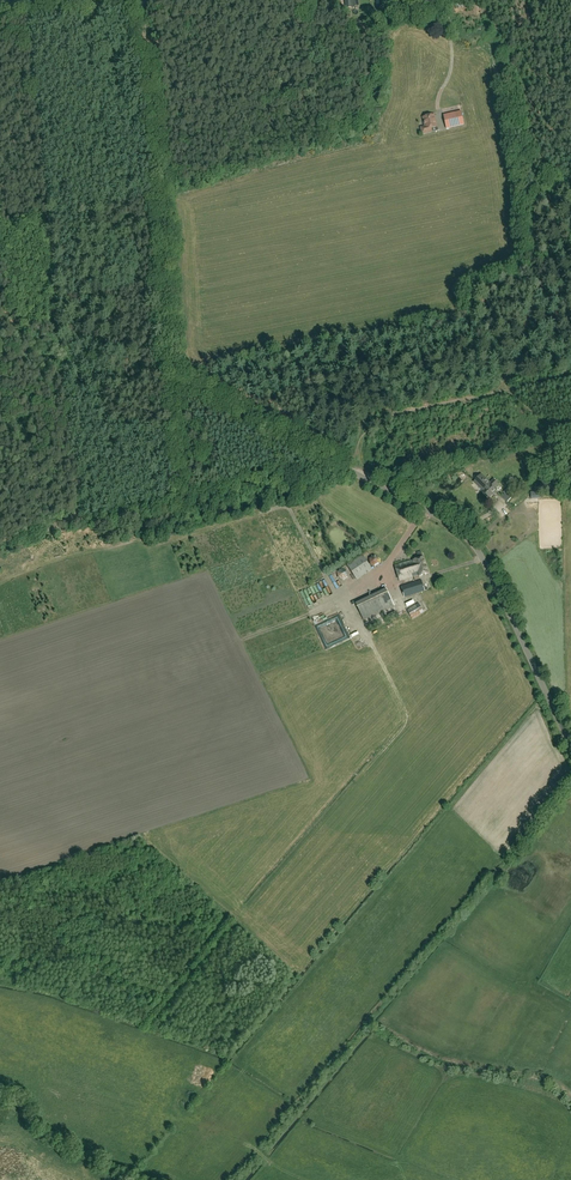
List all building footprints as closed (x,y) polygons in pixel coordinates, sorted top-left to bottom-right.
[(450,72),(448,63),(437,65),(434,52),(426,54),(431,75),(440,73),(441,77),(447,76),(446,73),(450,72)] [(474,98),(491,92),(484,75),(468,81),(474,98)] [(478,120),(495,119),(494,111),(477,112),(478,120)] [(434,115),(423,117),(425,127),(421,128),(422,134),(432,131),(431,128),(437,127),(434,115)] [(481,474),(474,482),(483,490),(482,491),(489,498),(496,491),(493,488),(498,483),(494,479),(490,483),(481,474)] [(552,480),(541,480),(541,490),(552,490),(552,480)] [(512,497),(514,495),(509,490),(507,492),(507,491),(502,496),(507,502),(512,497)] [(347,565),(356,579),(372,569),(362,555),(347,565)] [(424,557),(395,566),(400,581),(419,575),(419,576),(429,573),(424,557)] [(335,571),(338,579),(346,576),(343,568),(335,571)] [(421,580),(401,586),(405,597),(425,591),(421,580)] [(303,595),(313,593),(311,587),(302,589),(303,595)] [(356,603),(364,620),(394,605),(386,589),(356,603)] [(322,597),(319,592),(309,598),(312,603),(322,597)] [(407,610),(398,616),(402,624),(411,619),(412,619),(424,612),(419,603),(407,610)] [(316,607),(309,609),(312,618),(318,616),(316,607)] [(316,625),(324,646),(345,637),(336,616),(316,625)]
